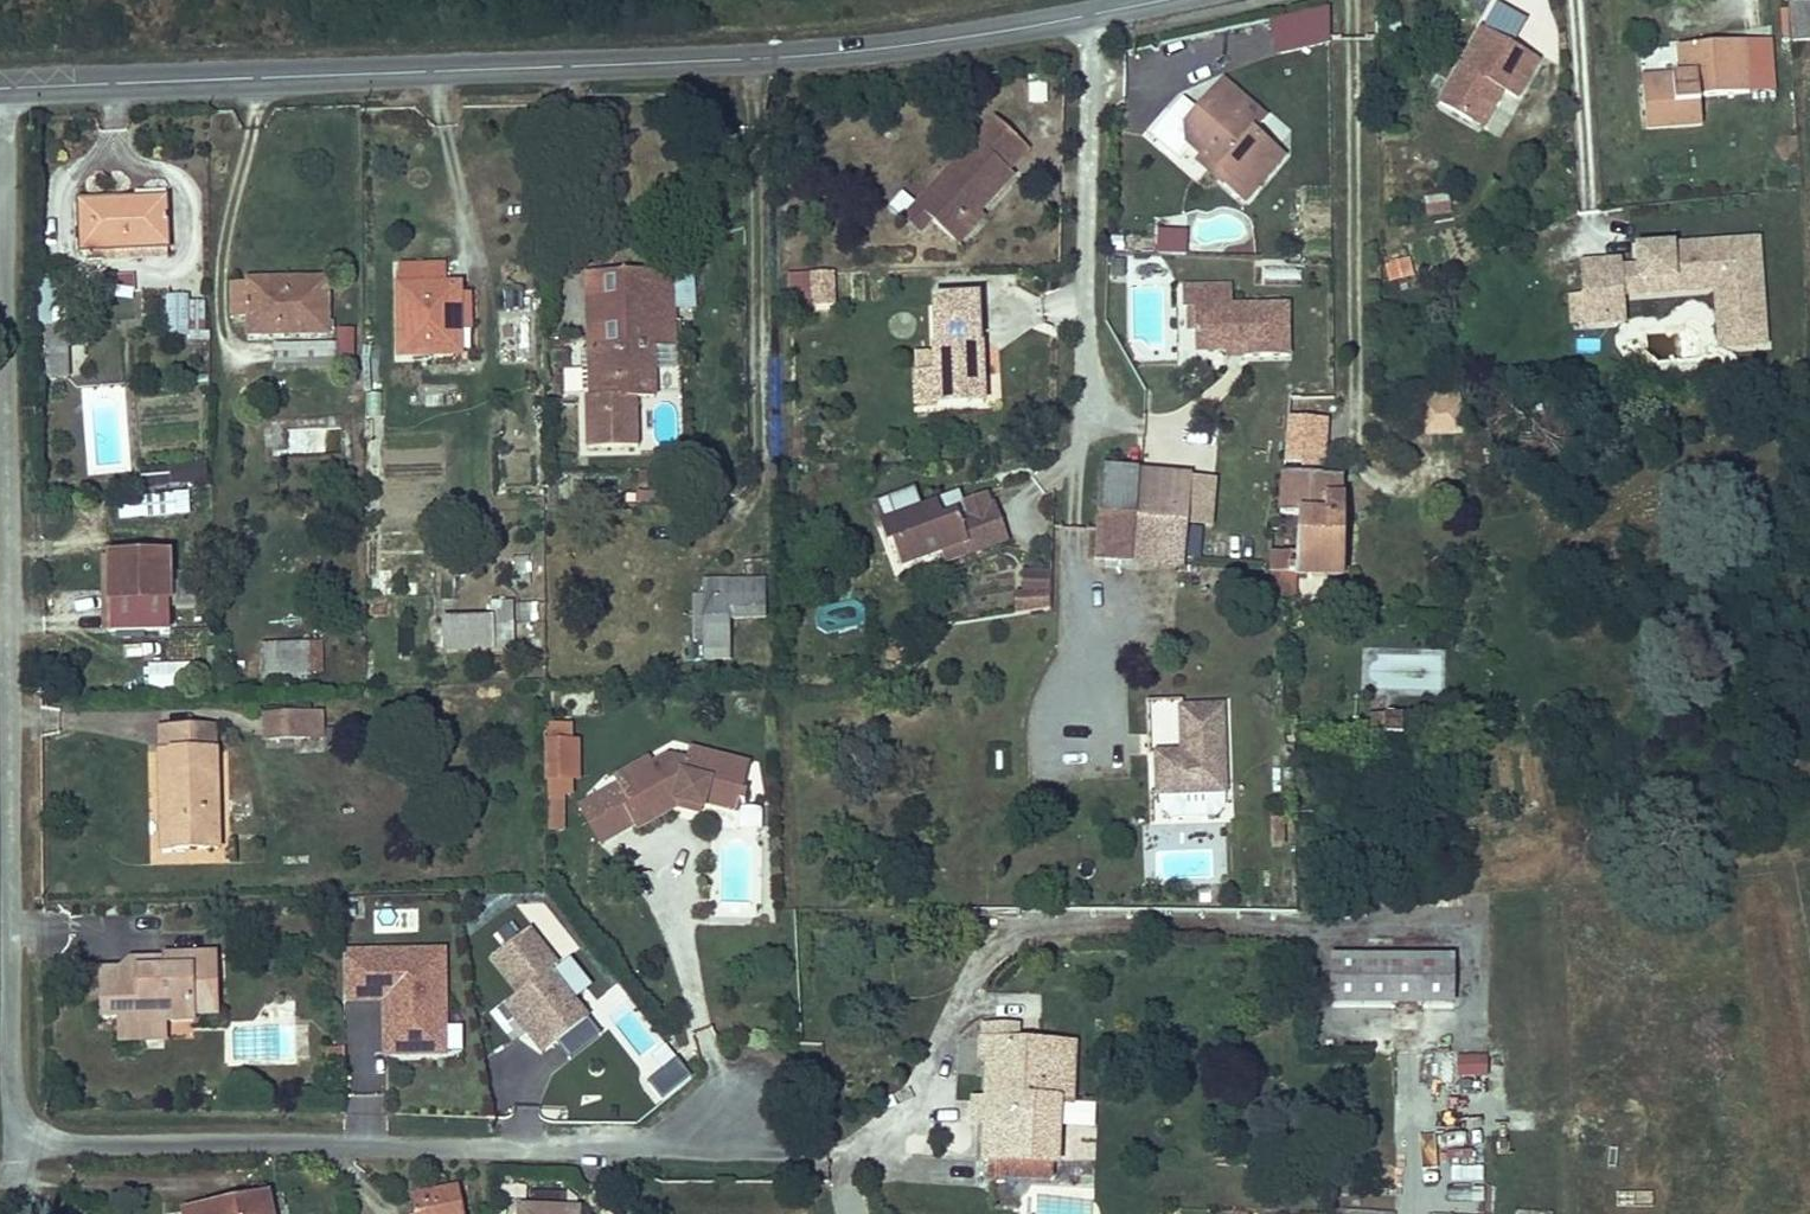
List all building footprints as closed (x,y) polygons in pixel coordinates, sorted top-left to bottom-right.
[(1274,52),(1332,45),(1328,10),(1270,16),(1274,52)] [(1586,50),(1535,10),(1481,78),(1512,102),(1535,75),(1555,90),(1586,50)] [(1701,58),(1700,71),(1675,71),(1675,113),(1728,110),(1728,82),(1777,80),(1776,53),(1774,26),(1710,29),(1710,57),(1701,58)] [(1237,50),(1211,79),(1223,91),(1237,76),(1266,102),(1279,86),(1237,50)] [(1797,52),(1776,53),(1777,80),(1798,78),(1797,52)] [(1701,58),(1674,60),(1675,71),(1700,71),(1701,58)] [(1193,130),(1205,117),(1214,123),(1238,144),(1231,152),(1257,174),(1296,129),(1266,102),(1237,76),(1223,91),(1211,79),(1199,69),(1166,107),(1193,130)] [(1004,101),(920,189),(942,212),(956,228),(1020,163),(1013,155),(1035,133),(1004,101)] [(1231,152),(1238,144),(1214,123),(1207,131),(1231,152)] [(130,230),(190,230),(188,180),(101,182),(102,224),(110,226),(111,240),(128,240),(130,230)] [(929,224),(942,212),(920,189),(904,203),(929,224)] [(1423,198),(1427,214),(1451,208),(1447,192),(1423,198)] [(1673,238),(1674,258),(1676,270),(1709,269),(1710,284),(1751,283),(1753,316),(1796,315),(1792,230),(1673,238)] [(478,273),(464,271),(462,252),(416,253),(416,344),(478,340),(478,273)] [(1237,270),(1235,253),(1187,252),(1186,276),(1203,277),(1202,322),(1244,323),(1245,332),(1293,332),(1295,274),(1237,270)] [(1656,305),(1654,287),(1655,260),(1653,255),(1610,260),(1613,309),(1656,305)] [(833,257),(808,258),(808,289),(831,288),(833,257)] [(1411,257),(1383,262),(1386,282),(1414,277),(1411,257)] [(607,304),(608,331),(610,381),(603,383),(602,433),(650,433),(649,382),(663,381),(664,330),(681,328),(680,302),(679,258),(606,260),(607,304)] [(1674,258),(1655,260),(1654,287),(1710,284),(1709,269),(1676,270),(1674,258)] [(268,321),(347,317),(346,262),(270,263),(269,269),(254,270),(253,303),(266,305),(268,321)] [(979,278),(931,277),(932,357),(932,391),(977,390),(979,278)] [(520,315),(525,292),(506,288),(502,311),(520,315)] [(1613,309),(1612,291),(1597,292),(1599,322),(1613,322),(1613,309)] [(166,297),(166,337),(201,336),(201,296),(166,297)] [(83,308),(61,309),(58,360),(83,360),(83,308)] [(1753,316),(1755,341),(1797,340),(1796,315),(1753,316)] [(338,328),(338,359),(356,359),(356,328),(338,328)] [(304,360),(304,345),(277,345),(277,360),(304,360)] [(932,391),(932,357),(913,359),(914,392),(932,391)] [(1423,400),(1422,434),(1464,435),(1464,400),(1423,400)] [(1144,456),(1144,514),(1187,513),(1190,454),(1184,454),(1144,456)] [(1144,456),(1111,457),(1110,480),(1106,553),(1188,553),(1187,513),(1144,514),(1144,456)] [(1287,467),(1286,511),(1304,511),(1306,542),(1275,544),(1275,552),(1274,590),(1289,591),(1306,586),(1306,567),(1343,567),(1344,517),(1353,516),(1353,491),(1345,489),(1344,463),(1298,461),(1298,467),(1287,467)] [(960,490),(965,504),(959,505),(961,512),(994,500),(987,481),(960,490)] [(119,492),(119,516),(189,518),(190,495),(119,492)] [(974,549),(961,512),(959,505),(943,509),(938,494),(876,514),(880,537),(892,538),(899,559),(943,545),(946,558),(974,549)] [(994,500),(961,512),(974,549),(1012,536),(1001,498),(994,500)] [(126,613),(189,613),(188,538),(127,538),(126,613)] [(1053,601),(1055,558),(1026,556),(1026,579),(1025,607),(1053,601)] [(722,642),(737,643),(736,575),(720,576),(722,642)] [(778,575),(736,575),(737,607),(746,608),(779,607),(778,575)] [(1016,609),(1025,607),(1026,579),(1018,579),(1016,609)] [(859,597),(818,610),(824,632),(866,618),(859,597)] [(456,633),(503,633),(500,605),(500,599),(455,600),(456,633)] [(526,605),(500,605),(503,633),(527,633),(526,605)] [(280,658),(329,657),(328,626),(280,629),(280,658)] [(149,663),(148,691),(190,692),(191,664),(149,663)] [(1228,778),(1229,689),(1185,688),(1186,732),(1157,733),(1156,779),(1228,778)] [(286,730),(327,727),(327,703),(285,705),(286,730)] [(1372,736),(1405,735),(1405,712),(1372,713),(1372,736)] [(179,836),(238,833),(232,713),(176,718),(179,836)] [(549,724),(548,831),(574,831),(574,724),(549,724)] [(633,776),(609,789),(625,823),(643,814),(646,819),(689,798),(688,789),(709,796),(711,785),(750,798),(758,765),(728,757),(731,743),(703,735),(700,745),(686,741),(629,769),(633,776)] [(761,751),(731,743),(728,757),(758,765),(761,751)] [(613,828),(625,823),(609,789),(594,798),(613,828)] [(1290,810),(1276,810),(1276,845),(1290,845),(1290,810)] [(557,954),(567,946),(536,906),(497,935),(523,970),(514,978),(552,1029),(591,1003),(557,954)] [(1465,942),(1339,942),(1338,993),(1465,995),(1465,942)] [(235,999),(234,943),(180,944),(180,960),(151,960),(117,962),(118,1004),(133,1004),(153,1004),(155,1011),(182,1011),(212,1012),(211,1000),(235,999)] [(151,946),(151,960),(180,960),(180,944),(151,946)] [(153,1004),(133,1004),(133,1029),(181,1030),(182,1011),(155,1011),(153,1004)] [(1065,1157),(1072,1157),(1071,1090),(1070,1051),(1026,1049),(1026,1027),(1027,1015),(994,1015),(994,1047),(997,1050),(995,1149),(1003,1149),(1003,1170),(1016,1170),(1016,1164),(1016,1156),(1065,1157)] [(1070,1051),(1071,1090),(1093,1090),(1095,1026),(1026,1027),(1026,1049),(1070,1051)] [(359,1057),(359,1036),(342,1037),(341,1056),(359,1057)] [(1484,1050),(1434,1051),(1434,1068),(1485,1068),(1484,1050)] [(683,1062),(652,1080),(664,1102),(695,1084),(683,1062)] [(1440,1113),(1439,1129),(1480,1131),(1480,1115),(1440,1113)] [(1065,1165),(1065,1157),(1016,1156),(1016,1164),(1065,1165)] [(471,1182),(426,1192),(430,1213),(477,1213),(471,1182)] [(288,1190),(208,1206),(209,1213),(292,1213),(288,1190)] [(595,1200),(536,1204),(536,1213),(595,1213),(595,1200)]
